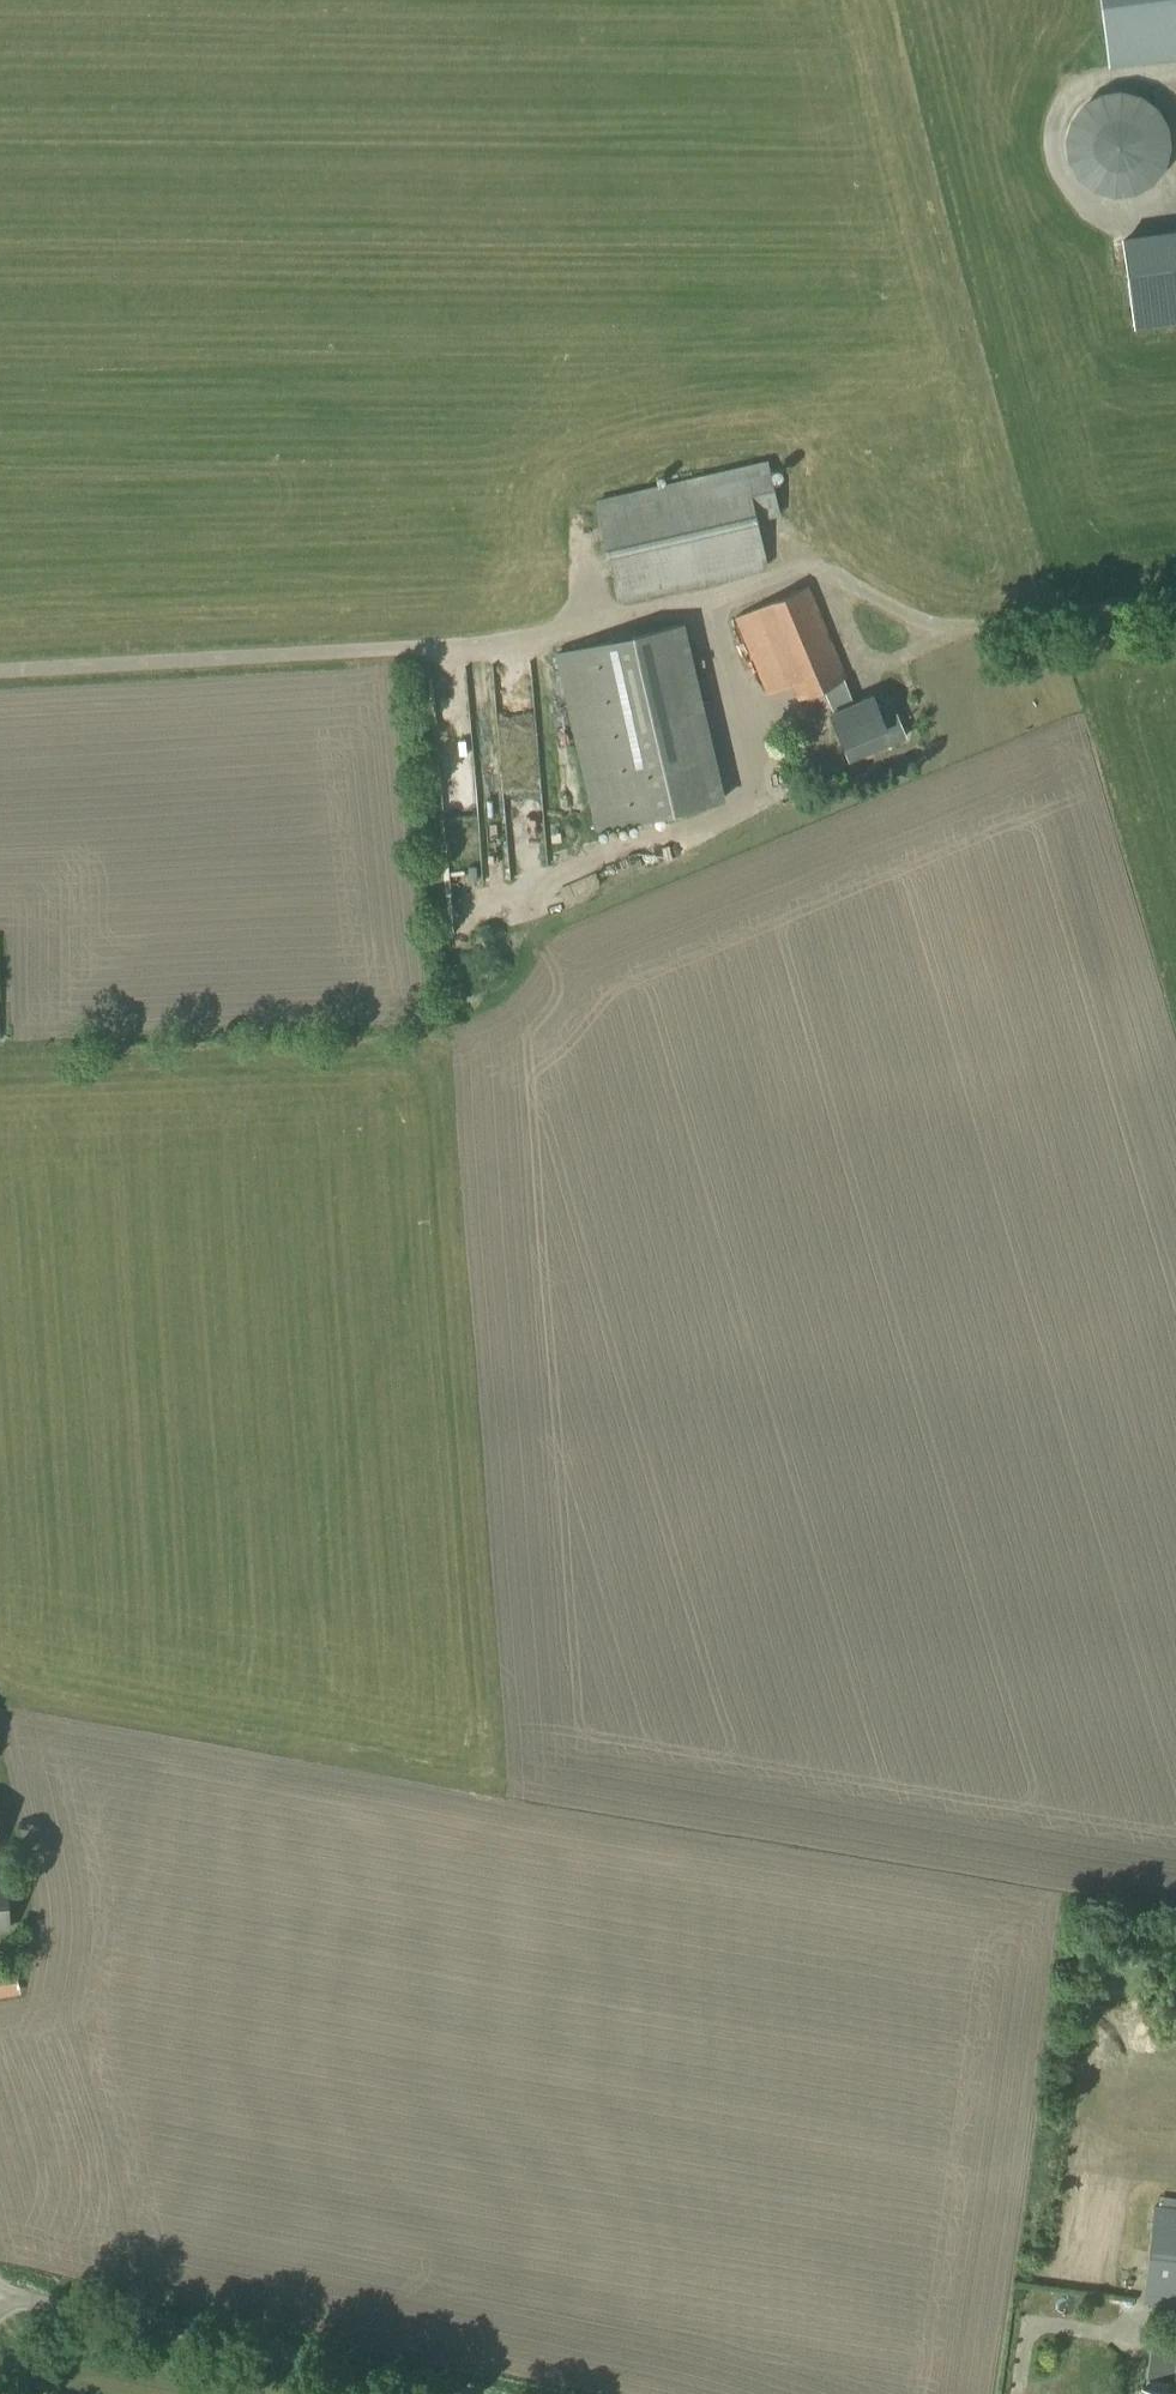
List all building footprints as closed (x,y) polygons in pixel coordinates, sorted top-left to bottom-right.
[(1106,61),(1175,52),(1175,0),(1098,0),(1106,61)] [(619,602),(766,567),(755,519),(779,514),(767,462),(597,502),(619,602)] [(852,704),(842,681),(847,680),(808,592),(736,623),(768,696),(801,681),(807,697),(824,689),(833,711),(830,713),(849,757),(904,733),(889,699),(877,704),(873,695),(852,704)] [(597,829),(725,799),(684,626),(556,656),(597,829)] [(521,797),(545,796),(543,740),(513,742),(515,788),(521,788),(521,797)] [(496,893),(486,804),(453,808),(463,897),(496,893)] [(9,1928),(7,1878),(0,1878),(0,1929),(9,1928)] [(21,1994),(16,1966),(0,1969),(0,1998),(21,1994)] [(1153,2205),(1142,2304),(1175,2308),(1175,2208),(1153,2205)] [(1171,2384),(1170,2389),(1141,2386),(1140,2393),(1175,2393),(1175,2384),(1171,2384)]
